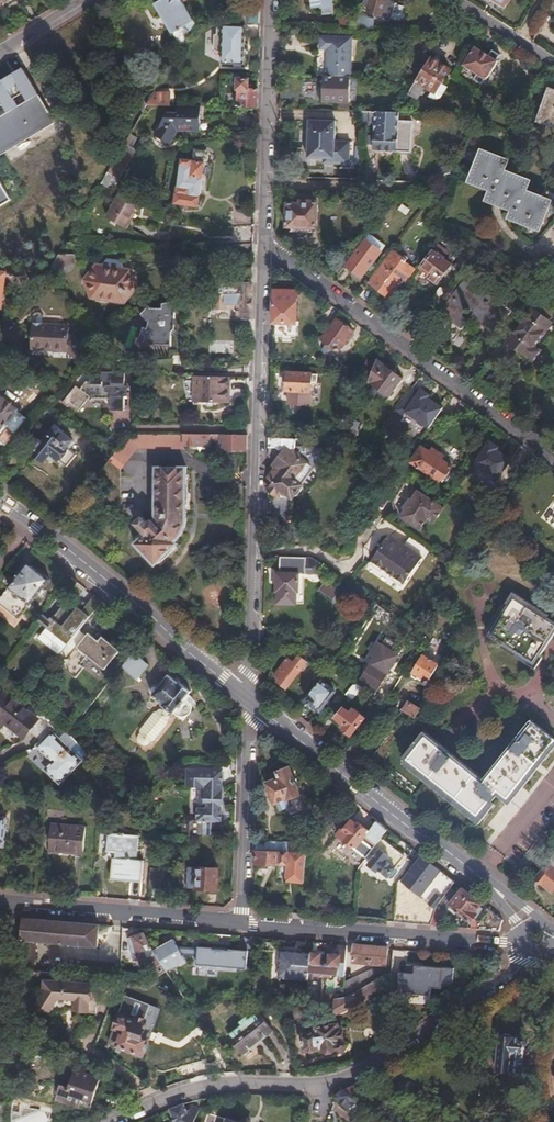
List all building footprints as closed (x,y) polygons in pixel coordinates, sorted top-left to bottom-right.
[(171,29),(180,24),(184,25),(189,34),(195,23),(183,2),(181,0),(154,0),(171,29)] [(312,7),(322,6),(323,15),(332,14),(330,0),(311,0),(312,7)] [(368,13),(376,15),(389,20),(395,4),(384,0),(364,0),(363,5),(370,7),(368,13)] [(504,12),(512,0),(487,0),(504,12)] [(260,26),(261,9),(250,9),(250,13),(243,13),(243,25),(246,25),(260,26)] [(244,64),(246,25),(243,25),(217,24),(217,34),(214,35),(214,50),(223,54),(222,64),(244,64)] [(350,77),(353,77),(354,37),(324,36),(324,48),(330,48),(329,76),(350,77)] [(474,50),(463,68),(478,78),(475,84),(480,86),(483,81),(486,82),(497,65),(495,63),(498,58),(490,53),(486,58),(474,50)] [(406,72),(418,80),(426,67),(425,66),(427,64),(415,56),(406,69),(407,70),(406,72)] [(418,80),(410,92),(406,98),(412,102),(420,89),(432,97),(447,74),(438,69),(429,62),(426,67),(418,80)] [(57,120),(25,67),(0,82),(0,155),(57,120)] [(350,77),(329,76),(325,76),(324,99),(349,100),(350,77)] [(239,107),(258,108),(259,89),(254,89),(249,89),(249,86),(250,78),(239,78),(238,89),(239,89),(239,107)] [(323,82),(302,82),(303,99),(324,99),(323,82)] [(156,91),(149,103),(168,104),(169,92),(156,91)] [(536,123),(553,130),(553,93),(548,91),(536,123)] [(204,106),(181,105),(180,113),(170,113),(156,135),(171,144),(180,130),(203,131),(204,106)] [(396,115),(364,114),(363,130),(370,130),(371,120),(376,120),(375,135),(395,136),(395,124),(396,115)] [(335,124),(308,123),(307,161),(323,161),(333,162),(333,167),(349,167),(350,144),(334,144),(335,124)] [(410,124),(395,124),(395,136),(394,154),(409,154),(410,124)] [(395,136),(375,135),(375,153),(394,154),(395,136)] [(180,166),(174,206),(197,208),(205,153),(193,152),(191,167),(180,166)] [(122,153),(113,168),(108,178),(118,184),(127,169),(124,168),(126,164),(130,158),(122,153)] [(480,153),(469,181),(482,186),(481,189),(491,194),(489,198),(504,204),(502,208),(514,213),(510,222),(536,233),(545,209),(534,204),(536,200),(520,193),(522,188),(510,183),(512,178),(497,171),(499,166),(484,160),(486,155),(480,153)] [(118,184),(108,178),(104,185),(101,189),(100,190),(107,194),(111,189),(114,191),(118,184)] [(137,208),(117,196),(103,220),(121,231),(124,230),(137,208)] [(289,207),(289,229),(317,230),(318,205),(301,204),(301,207),(289,207)] [(403,206),(399,212),(407,218),(411,211),(403,206)] [(382,255),(365,242),(358,250),(359,251),(346,268),(347,269),(346,271),(352,275),(354,273),(361,279),(370,267),(372,269),(382,255)] [(435,253),(421,271),(438,283),(452,265),(435,253)] [(334,270),(340,275),(350,262),(344,257),(334,270)] [(469,264),(461,258),(454,269),(462,274),(469,264)] [(109,299),(113,306),(121,306),(132,290),(124,272),(117,272),(114,265),(101,264),(97,270),(90,270),(79,286),(87,304),(95,304),(99,298),(109,299)] [(404,283),(381,267),(368,284),(390,302),(404,283)] [(231,276),(230,286),(235,286),(252,285),(253,270),(238,270),(231,276)] [(467,280),(440,314),(455,326),(467,311),(496,332),(511,313),(467,280)] [(235,286),(230,286),(216,289),(215,295),(214,307),(230,307),(229,320),(251,321),(252,308),(252,297),(252,285),(235,286)] [(274,294),(273,326),(295,326),(296,294),(274,294)] [(135,316),(144,323),(143,329),(139,328),(137,340),(144,341),(144,343),(153,344),(153,345),(176,343),(175,327),(177,325),(168,299),(156,303),(156,308),(145,308),(143,306),(135,316)] [(532,312),(549,324),(553,318),(553,314),(538,304),(532,312)] [(530,316),(505,349),(529,367),(537,356),(530,351),(547,328),(530,316)] [(337,322),(324,339),(341,352),(354,335),(337,322)] [(72,354),(70,358),(76,362),(86,349),(73,338),(69,338),(69,329),(34,327),(32,352),(50,353),(50,351),(69,352),(72,354)] [(205,352),(214,353),(214,350),(214,340),(205,339),(205,352)] [(215,353),(214,353),(205,352),(204,361),(197,361),(196,369),(213,371),(215,353)] [(378,361),(374,371),(379,375),(371,385),(389,399),(403,380),(378,361)] [(288,377),(286,394),(289,394),(289,407),(310,408),(312,377),(288,377)] [(78,390),(64,407),(70,412),(71,410),(79,416),(89,405),(93,408),(96,404),(111,405),(111,416),(125,417),(126,378),(103,378),(102,381),(90,381),(90,386),(88,386),(82,393),(78,390)] [(231,378),(197,378),(197,406),(219,407),(219,404),(231,404),(231,378)] [(418,381),(408,394),(415,399),(425,386),(418,381)] [(3,434),(6,430),(14,436),(27,421),(19,415),(20,412),(0,396),(0,431),(3,434)] [(59,428),(35,456),(45,464),(48,461),(53,464),(57,459),(70,469),(79,458),(69,450),(75,443),(68,437),(69,436),(59,428)] [(211,437),(184,436),(184,448),(211,448),(211,437)] [(220,448),(220,437),(211,437),(211,448),(220,448)] [(220,451),(247,452),(248,437),(220,437),(220,448),(220,451)] [(269,441),(269,458),(276,466),(274,470),(275,472),(269,481),(275,485),(271,492),(278,497),(283,490),(294,497),(296,495),(297,496),(299,496),(304,490),(304,488),(301,487),(312,470),(319,474),(327,462),(309,450),(310,442),(297,442),(269,441)] [(421,448),(411,464),(443,482),(453,467),(442,460),(444,455),(432,449),(430,453),(421,448)] [(510,470),(518,475),(527,463),(520,457),(510,470)] [(188,521),(188,520),(198,520),(197,473),(186,474),(186,469),(155,469),(157,524),(159,526),(150,536),(148,535),(146,537),(144,536),(142,536),(137,541),(137,544),(139,546),(137,548),(158,567),(179,545),(176,542),(179,540),(182,536),(184,533),(186,529),(187,525),(188,521)] [(402,484),(389,503),(392,516),(417,532),(425,520),(431,524),(441,509),(402,484)] [(428,551),(409,539),(403,548),(388,539),(368,568),(381,577),(383,573),(393,580),(390,583),(402,591),(428,551)] [(312,561),(279,559),(279,565),(277,565),(276,592),(299,593),(299,575),(320,576),(320,566),(312,561)] [(8,586),(0,596),(0,604),(17,619),(30,603),(50,578),(28,561),(8,586)] [(324,582),(319,590),(333,599),(339,592),(324,582)] [(101,600),(94,594),(82,610),(89,615),(101,600)] [(487,637),(534,666),(548,644),(553,635),(553,624),(513,597),(487,637)] [(55,608),(48,628),(64,634),(71,614),(55,608)] [(79,628),(65,646),(74,653),(88,635),(79,628)] [(88,635),(74,653),(60,673),(75,686),(86,671),(83,668),(90,659),(107,672),(121,652),(102,636),(97,641),(88,635)] [(361,688),(374,696),(403,650),(387,640),(381,647),(378,645),(370,657),(373,659),(361,678),(359,677),(354,684),(361,688)] [(273,663),(277,648),(268,646),(263,660),(273,663)] [(140,678),(150,662),(133,652),(123,668),(140,678)] [(289,661),(301,671),(306,665),(294,655),(289,661)] [(422,658),(411,675),(417,679),(420,676),(426,679),(423,684),(428,687),(439,669),(422,658)] [(287,690),(301,671),(289,661),(276,678),(280,682),(279,684),(287,690)] [(169,674),(152,696),(163,704),(163,705),(166,708),(171,712),(174,714),(177,711),(179,712),(182,713),(185,713),(188,712),(191,709),(193,703),(191,697),(190,693),(192,690),(179,680),(178,682),(169,674)] [(335,694),(319,682),(304,701),(320,712),(335,694)] [(361,688),(354,684),(353,684),(343,697),(350,703),(361,688)] [(0,696),(0,724),(1,723),(20,740),(26,733),(38,744),(35,748),(51,763),(43,772),(57,784),(77,761),(48,734),(51,730),(45,725),(42,728),(2,694),(0,696)] [(414,719),(420,711),(407,703),(402,711),(402,712),(414,719)] [(171,712),(166,708),(164,710),(162,708),(161,710),(159,709),(148,728),(141,750),(142,757),(142,762),(147,765),(154,757),(159,749),(161,744),(164,743),(174,722),(173,720),(174,717),(170,714),(171,712)] [(344,709),(336,719),(345,727),(341,731),(350,738),(365,719),(354,710),(350,715),(344,709)] [(507,800),(517,788),(553,744),(553,740),(532,721),(510,747),(488,775),(428,729),(403,759),(462,806),(479,820),(499,795),(506,801),(507,800)] [(366,746),(353,761),(362,768),(374,752),(366,746)] [(291,768),(279,773),(281,777),(274,780),(268,783),(277,805),(302,794),(291,768)] [(189,838),(218,835),(218,824),(221,824),(222,807),(219,807),(219,789),(222,790),(223,771),(187,770),(187,787),(199,788),(205,788),(204,803),(207,803),(207,814),(198,814),(197,821),(189,820),(189,838)] [(205,788),(199,788),(198,814),(207,814),(207,803),(204,803),(205,788)] [(389,830),(378,821),(369,832),(366,836),(377,845),(382,839),(389,830)] [(352,849),(367,830),(357,822),(354,827),(349,823),(338,837),(352,849)] [(47,823),(44,851),(80,854),(83,826),(47,823)] [(366,836),(369,832),(367,830),(352,849),(354,851),(366,836)] [(405,858),(382,839),(377,845),(368,856),(373,860),(366,867),(374,874),(378,870),(388,879),(405,858)] [(109,865),(109,872),(108,885),(139,888),(141,867),(135,867),(136,843),(102,840),(100,864),(109,865)] [(269,840),(256,840),(256,849),(269,849),(269,840)] [(306,863),(307,851),(269,849),(256,849),(255,861),(286,863),(285,883),(305,884),(306,863)] [(455,883),(420,855),(398,882),(395,908),(393,922),(431,926),(435,910),(438,905),(444,898),(451,888),(455,883)] [(535,878),(553,893),(553,892),(553,861),(551,859),(535,878)] [(197,865),(196,888),(217,889),(217,866),(197,865)] [(160,872),(148,871),(146,888),(159,889),(160,872)] [(460,895),(451,888),(444,898),(448,901),(457,908),(474,921),(482,912),(479,909),(483,904),(464,889),(460,895)] [(457,908),(448,901),(445,905),(454,912),(457,908)] [(488,909),(483,904),(479,909),(482,912),(484,913),(488,909)] [(435,910),(431,926),(441,926),(445,907),(438,905),(435,910)] [(387,907),(385,922),(393,922),(395,908),(387,907)] [(504,922),(488,909),(484,913),(475,925),(474,925),(480,926),(479,930),(501,932),(504,922)] [(100,924),(23,918),(20,939),(97,947),(100,924)] [(157,956),(144,932),(135,935),(129,937),(132,952),(136,951),(138,958),(140,963),(148,962),(147,958),(157,956)] [(171,939),(154,948),(167,968),(183,959),(179,952),(183,950),(178,942),(174,944),(171,939)] [(329,964),(324,964),(324,974),(344,976),(347,945),(336,944),(335,955),(330,955),(329,964)] [(280,977),(308,980),(310,953),(298,952),(299,947),(298,946),(296,946),(296,947),(293,947),(293,948),(293,952),(281,951),(280,977)] [(387,964),(388,949),(354,946),(353,961),(387,964)] [(247,951),(196,947),(195,964),(246,968),(247,951)] [(325,952),(311,951),(310,953),(321,954),(320,964),(324,964),(325,952)] [(308,980),(308,983),(323,984),(324,974),(324,964),(320,964),(321,954),(310,953),(308,980)] [(165,971),(159,960),(147,964),(148,971),(154,980),(156,979),(166,972),(165,972),(165,971)] [(455,968),(415,964),(414,974),(398,973),(396,992),(430,995),(430,988),(441,988),(441,984),(453,985),(455,968)] [(343,991),(359,985),(383,976),(391,977),(391,970),(375,969),(344,981),(343,991)] [(33,1001),(43,1013),(45,1011),(48,1014),(51,1013),(57,1013),(67,1008),(67,1000),(75,1001),(75,1009),(75,1013),(96,1015),(96,1002),(99,1002),(100,986),(44,982),(44,989),(40,992),(41,994),(33,1001)] [(308,983),(307,995),(322,995),(322,990),(323,984),(308,983)] [(336,991),(336,996),(336,1006),(344,1006),(361,995),(359,985),(343,991),(336,991)] [(123,998),(105,1037),(141,1054),(149,1038),(146,1037),(148,1032),(142,1029),(145,1022),(142,1020),(144,1016),(138,1013),(139,1010),(132,1006),(133,1003),(123,998)] [(67,1008),(75,1009),(75,1001),(67,1000),(67,1008)] [(40,1015),(43,1013),(33,1001),(31,1003),(40,1015)] [(308,1001),(294,1002),(295,1018),(309,1017),(308,1001)] [(243,1025),(230,1034),(243,1053),(273,1029),(259,1011),(248,1020),(246,1017),(240,1022),(243,1025)] [(302,1033),(301,1052),(332,1054),(338,1060),(345,1054),(344,1051),(345,1037),(342,1035),(342,1030),(316,1028),(316,1033),(302,1033)] [(498,1037),(496,1070),(521,1072),(524,1035),(522,1031),(518,1031),(516,1034),(516,1038),(508,1037),(508,1034),(506,1031),(503,1031),(501,1034),(501,1037),(498,1037)] [(71,1085),(63,1082),(57,1099),(76,1105),(77,1101),(79,1097),(83,1098),(82,1102),(93,1106),(103,1077),(88,1072),(90,1065),(79,1061),(71,1085)] [(359,1090),(352,1085),(342,1090),(354,1097),(359,1090)] [(357,1099),(354,1097),(342,1090),(337,1095),(353,1106),(357,1099)] [(169,1109),(175,1121),(193,1121),(194,1120),(187,1117),(182,1105),(169,1109)]
